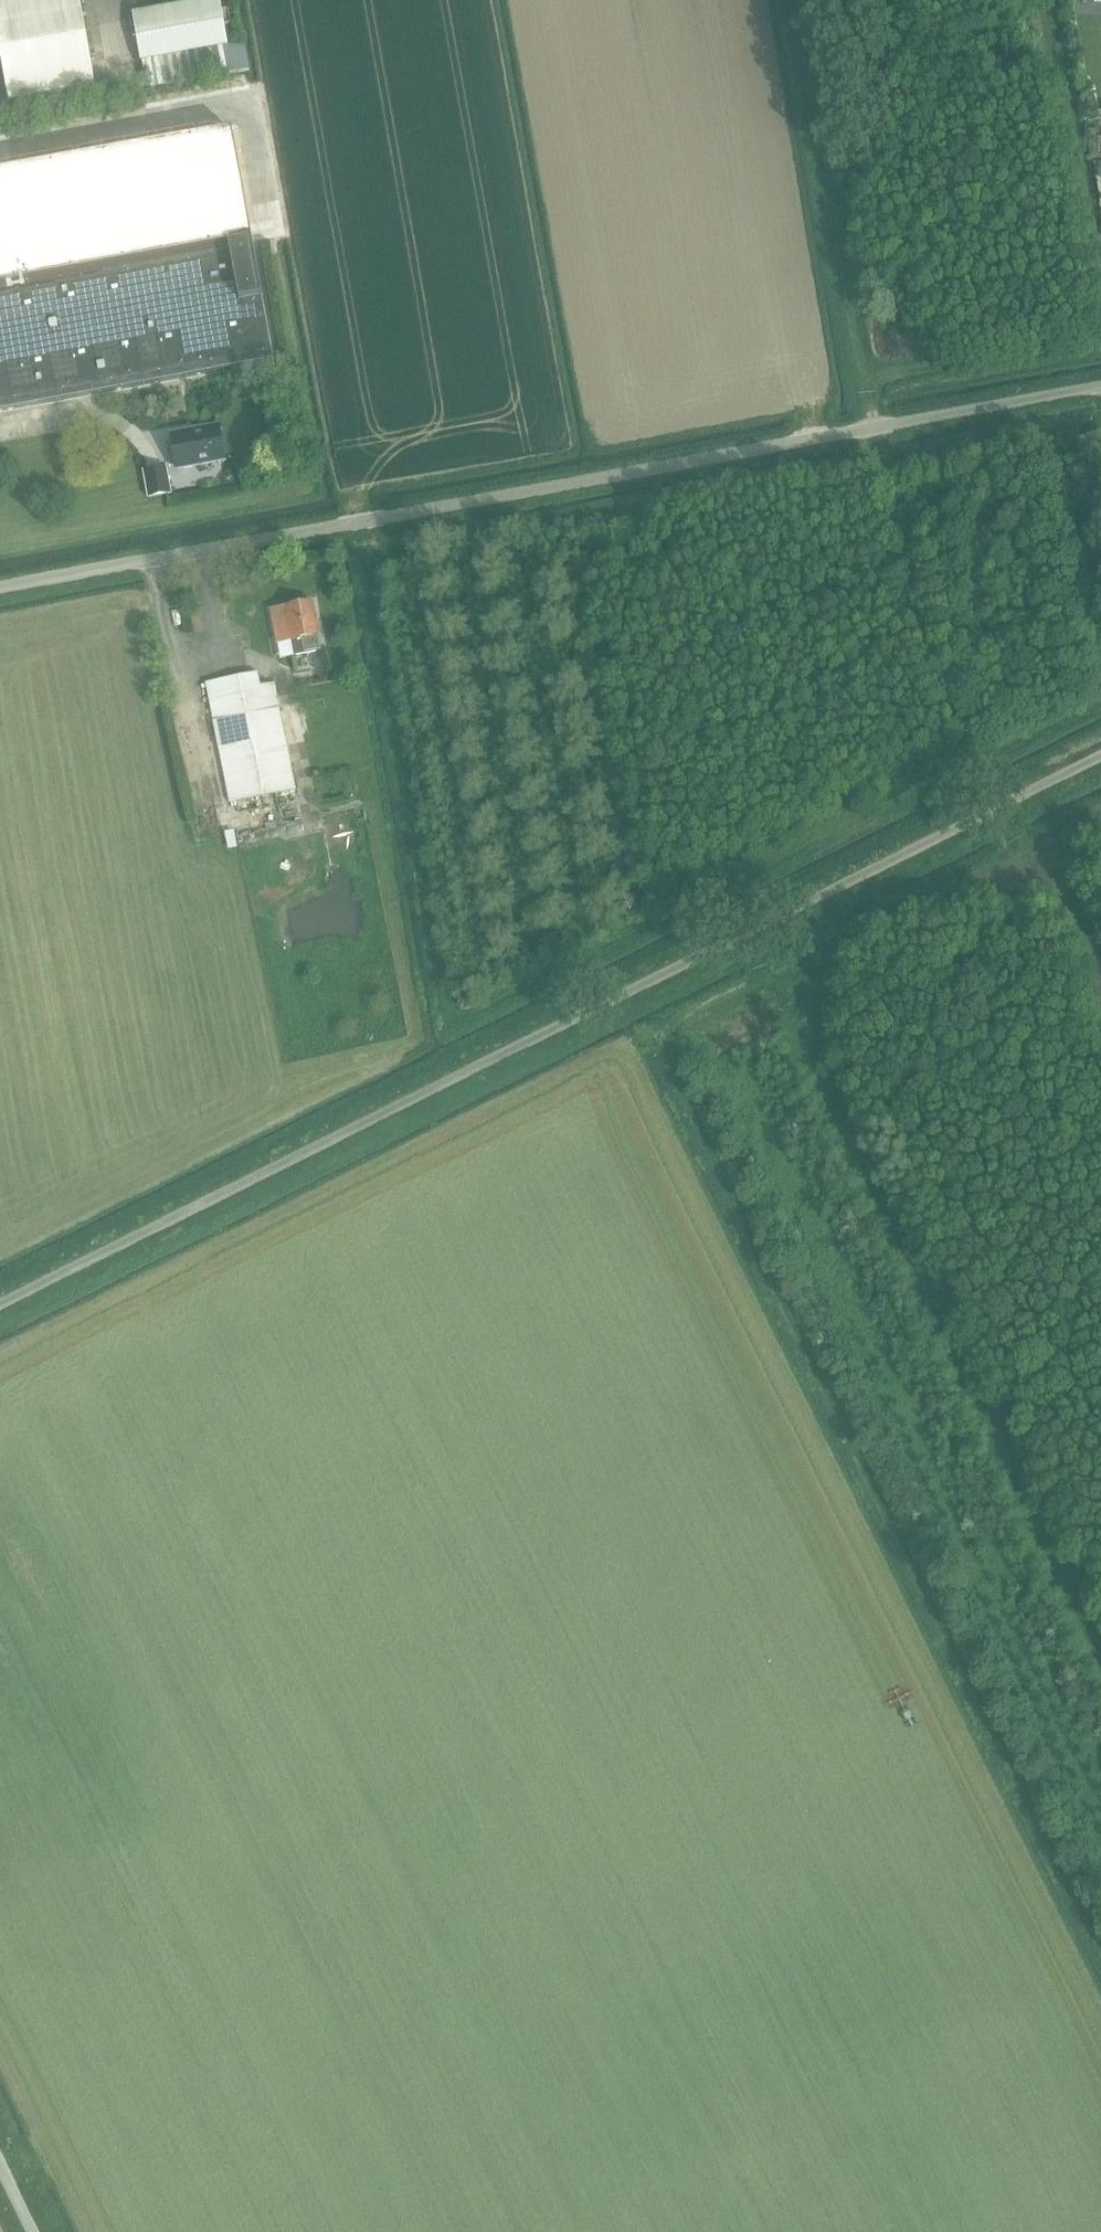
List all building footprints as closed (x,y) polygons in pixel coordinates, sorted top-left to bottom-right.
[(9,101),(96,86),(80,0),(0,0),(0,51),(9,101)] [(220,0),(206,0),(134,13),(141,61),(228,46),(220,0)] [(228,46),(141,61),(146,90),(233,74),(228,46)] [(98,394),(274,362),(252,241),(232,130),(0,172),(0,412),(98,394)] [(1090,130),(1093,154),(1100,155),(1100,139),(1097,139),(1098,130),(1090,130)] [(176,472),(225,463),(218,428),(170,437),(176,472)] [(149,498),(170,495),(165,469),(144,473),(149,498)] [(313,603),(285,608),(271,611),(277,643),(291,641),(294,656),(320,652),(318,637),(319,636),(313,603)] [(283,736),(278,710),(273,685),(252,689),(250,676),(206,685),(218,749),(230,804),(294,790),(283,736)]
